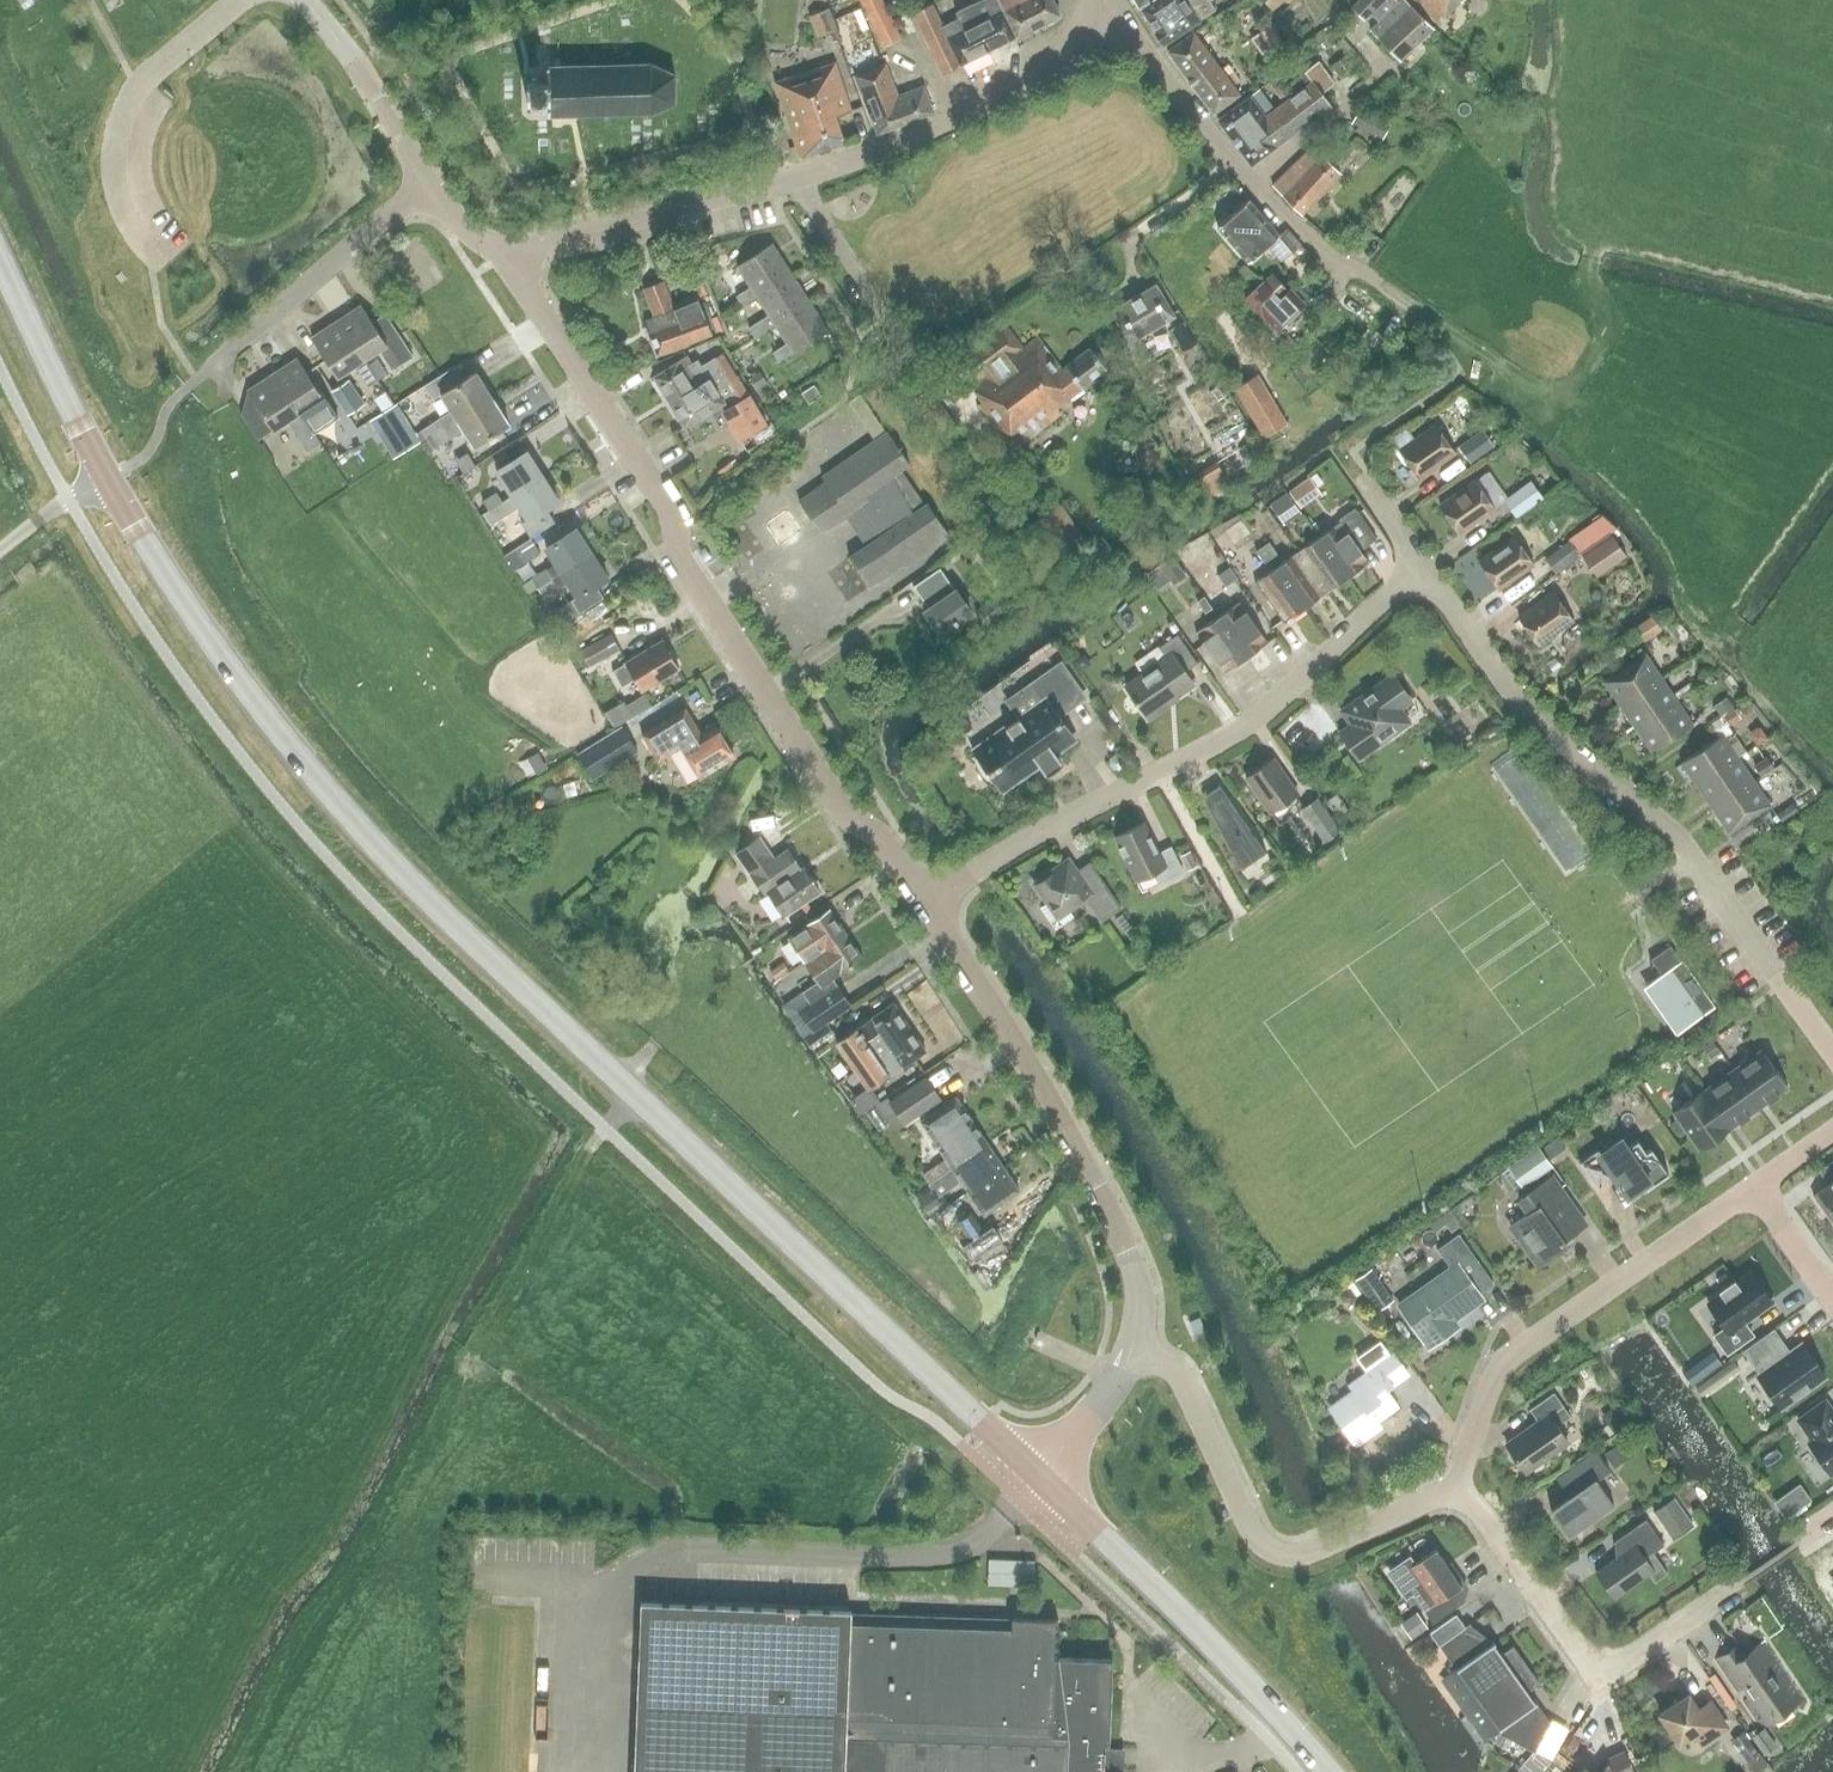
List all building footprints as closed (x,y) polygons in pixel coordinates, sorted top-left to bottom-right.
[(885,0),(862,0),(883,44),(902,35),(885,0)] [(961,64),(961,65),(1016,37),(997,0),(983,0),(974,4),(973,3),(956,12),(959,19),(943,27),(961,64)] [(1018,37),(1061,16),(1053,0),(999,0),(1018,37)] [(1142,9),(1156,32),(1164,44),(1200,21),(1200,20),(1216,10),(1210,0),(1188,0),(1187,0),(1156,0),(1142,9)] [(1434,27),(1406,0),(1356,0),(1350,5),(1363,18),(1369,11),(1379,21),(1370,30),(1400,60),(1434,27)] [(1461,0),(1414,0),(1437,23),(1461,0)] [(961,64),(943,27),(931,4),(913,13),(943,73),(961,64)] [(834,31),(826,8),(810,14),(819,37),(834,31)] [(864,38),(855,14),(837,21),(846,44),(864,38)] [(1261,30),(1280,57),(1291,49),(1272,23),(1261,30)] [(1195,32),(1168,51),(1214,113),(1241,94),(1234,85),(1241,80),(1229,63),(1222,69),(1195,32)] [(1356,67),(1350,58),(1335,69),(1342,78),(1356,67)] [(675,74),(651,63),(649,62),(649,64),(633,65),(633,63),(631,63),(631,65),(547,67),(548,80),(527,80),(528,103),(548,103),(548,115),(550,115),(651,113),(653,113),(674,104),(675,102),(676,75),(675,74)] [(801,158),(830,148),(844,144),(835,116),(851,110),(835,62),(776,82),(801,158)] [(1281,90),(1288,99),(1306,124),(1331,105),(1321,92),(1334,83),(1318,62),(1281,90)] [(856,76),(864,97),(894,86),(886,64),(856,76)] [(923,86),(898,96),(894,86),(864,97),(878,134),(934,112),(923,86)] [(1250,96),(1218,119),(1237,144),(1252,164),(1306,124),(1288,99),(1265,116),(1256,104),(1251,96),(1250,96)] [(1391,123),(1360,107),(1353,121),(1384,137),(1391,123)] [(789,147),(784,126),(765,130),(770,151),(789,147)] [(1302,215),(1341,173),(1314,146),(1273,185),(1302,215)] [(1280,235),(1249,199),(1218,226),(1249,262),(1268,245),(1283,261),(1302,245),(1287,228),(1280,235)] [(743,305),(757,295),(791,273),(773,244),(738,266),(751,286),(737,296),(743,305)] [(755,336),(776,323),(775,323),(809,301),(791,273),(757,295),(770,314),(750,328),(755,336)] [(1274,291),(1281,299),(1288,291),(1289,291),(1273,274),(1265,282),(1274,291)] [(673,305),(664,280),(644,288),(655,316),(645,320),(648,328),(646,329),(657,355),(683,347),(712,334),(697,296),(673,305)] [(1265,282),(1248,298),(1263,314),(1278,329),(1297,310),(1304,303),(1290,289),(1289,291),(1288,291),(1281,299),(1274,291),(1265,282)] [(1130,342),(1175,316),(1156,284),(1112,310),(1130,342)] [(775,323),(776,323),(788,342),(774,352),(779,361),(794,351),(794,352),(828,330),(809,301),(775,323)] [(363,361),(365,359),(379,350),(393,370),(414,356),(386,314),(373,323),(362,305),(337,321),(363,361)] [(1197,342),(1184,320),(1170,328),(1184,350),(1197,342)] [(369,386),(379,380),(365,359),(363,361),(337,321),(312,337),(338,377),(355,365),(369,386)] [(1023,348),(1004,323),(957,359),(976,384),(972,387),(983,402),(980,404),(1015,450),(1062,414),(1057,408),(1108,370),(1091,348),(1063,369),(1038,336),(1023,348)] [(1149,371),(1138,350),(1127,356),(1136,379),(1149,371)] [(737,374),(723,353),(711,360),(718,372),(724,382),(737,374)] [(687,356),(654,376),(669,401),(710,377),(718,372),(711,360),(702,366),(698,359),(691,363),(687,356)] [(299,414),(301,412),(315,403),(329,423),(339,417),(325,395),(323,396),(298,358),(273,374),(299,414)] [(428,438),(493,398),(476,372),(464,380),(455,366),(441,376),(425,386),(434,400),(442,395),(452,410),(422,430),(428,438)] [(751,377),(759,389),(768,383),(760,371),(751,377)] [(723,398),(730,393),(736,402),(749,394),(737,374),(724,382),(718,372),(710,377),(723,398)] [(315,432),(301,412),(299,414),(273,374),(248,390),(258,406),(244,415),(260,439),(274,430),(291,418),(305,439),(315,432)] [(1258,374),(1235,387),(1265,437),(1287,423),(1258,374)] [(725,402),(723,398),(710,377),(669,401),(685,426),(725,402)] [(349,379),(333,390),(348,414),(365,403),(349,379)] [(821,394),(814,383),(802,391),(808,401),(821,394)] [(1454,399),(1464,415),(1473,409),(1462,393),(1454,399)] [(724,410),(741,438),(767,422),(749,394),(736,402),(724,410)] [(510,424),(493,398),(428,438),(434,449),(452,438),(465,430),(475,446),(510,424)] [(384,411),(370,420),(379,434),(393,425),(408,450),(422,441),(398,403),(384,411)] [(565,415),(532,432),(537,442),(570,425),(565,415)] [(341,421),(347,434),(357,428),(350,416),(341,421)] [(1421,477),(1455,453),(1436,425),(1402,449),(1421,477)] [(888,431),(887,432),(876,439),(823,476),(826,482),(800,500),(821,531),(850,516),(870,543),(850,557),(871,587),(903,565),(905,567),(951,535),(928,503),(925,505),(900,470),(910,463),(888,431)] [(1262,455),(1253,439),(1187,479),(1197,494),(1262,455)] [(483,501),(489,510),(490,510),(543,476),(527,452),(497,471),(513,494),(502,501),(497,492),(483,501)] [(490,510),(489,510),(485,513),(492,524),(520,506),(528,518),(522,522),(532,537),(556,521),(548,508),(559,501),(543,476),(490,510)] [(1321,493),(1310,477),(1291,491),(1302,507),(1321,493)] [(1544,496),(1531,480),(1505,499),(1517,516),(1544,496)] [(1465,488),(1452,497),(1441,505),(1460,533),(1494,509),(1475,481),(1465,488)] [(1275,501),(1290,522),(1302,513),(1287,492),(1275,501)] [(1085,541),(1062,504),(1027,525),(1051,561),(1085,541)] [(1266,519),(1259,509),(1247,518),(1254,528),(1266,519)] [(1257,537),(1242,517),(1224,531),(1238,550),(1257,537)] [(1319,537),(1348,577),(1370,562),(1341,521),(1319,537)] [(532,538),(538,548),(563,532),(556,522),(532,538)] [(530,590),(532,592),(592,553),(577,529),(547,548),(562,571),(552,577),(546,568),(524,582),(530,590)] [(1582,555),(1597,576),(1627,555),(1612,534),(1597,545),(1582,555)] [(1327,592),(1348,577),(1319,537),(1298,552),(1327,592)] [(1499,588),(1534,564),(1514,537),(1480,561),(1499,588)] [(1557,572),(1577,559),(1582,555),(1571,539),(1546,557),(1557,572)] [(1263,546),(1271,558),(1278,553),(1270,542),(1263,546)] [(1265,562),(1271,558),(1263,546),(1257,551),(1265,562)] [(1306,607),(1327,592),(1298,552),(1277,566),(1306,607)] [(592,553),(532,592),(537,601),(568,582),(578,597),(572,600),(580,613),(604,598),(596,585),(608,578),(592,553)] [(1173,555),(1159,565),(1171,581),(1174,585),(1187,575),(1173,555)] [(1230,566),(1218,575),(1227,586),(1239,578),(1230,566)] [(1284,622),(1306,607),(1277,566),(1256,582),(1284,622)] [(972,613),(941,568),(926,578),(941,600),(925,611),(941,634),(972,613)] [(1539,644),(1573,620),(1554,593),(1519,617),(1539,644)] [(1206,613),(1212,609),(1204,597),(1198,601),(1206,613)] [(1218,617),(1247,658),(1268,642),(1240,602),(1218,617)] [(1636,627),(1646,641),(1662,629),(1652,615),(1636,627)] [(1225,673),(1247,658),(1218,617),(1197,632),(1225,673)] [(590,667),(621,649),(610,633),(580,650),(590,667)] [(1184,669),(1196,661),(1178,635),(1160,647),(1167,658),(1126,687),(1148,718),(1168,704),(1167,703),(1194,683),(1184,669)] [(680,667),(663,640),(626,663),(626,664),(614,671),(623,687),(636,679),(642,690),(680,667)] [(1074,660),(1082,671),(1092,664),(1084,653),(1074,660)] [(1620,705),(1662,677),(1646,654),(1605,681),(1620,705)] [(1061,766),(1063,763),(1056,753),(1075,740),(1058,716),(1085,697),(1061,664),(1033,683),(1045,699),(973,750),(1002,792),(1039,765),(1046,775),(1049,774),(1052,773),(1056,771),(1057,769),(1060,767),(1061,766)] [(1399,708),(1411,700),(1394,675),(1342,710),(1352,724),(1341,733),(1358,758),(1409,722),(1399,708)] [(1677,700),(1662,677),(1620,705),(1636,728),(1677,700)] [(614,727),(653,706),(645,694),(626,703),(624,700),(604,712),(614,727)] [(1743,715),(1728,695),(1715,705),(1729,725),(1743,715)] [(1693,723),(1677,700),(1636,728),(1652,751),(1693,723)] [(735,757),(715,725),(701,733),(685,708),(643,734),(659,760),(682,746),(701,778),(735,757)] [(644,748),(628,721),(582,749),(599,776),(644,748)] [(1698,786),(1739,758),(1723,735),(1682,763),(1698,786)] [(548,767),(539,752),(529,757),(537,773),(548,767)] [(1110,757),(1110,763),(1113,768),(1119,769),(1124,765),(1125,759),(1121,754),(1115,753),(1110,757)] [(1755,765),(1762,776),(1774,768),(1767,757),(1755,765)] [(1271,812),(1298,793),(1274,758),(1246,777),(1271,812)] [(1755,781),(1739,758),(1698,786),(1713,809),(1755,781)] [(1771,804),(1755,781),(1713,809),(1729,832),(1771,804)] [(1240,866),(1265,850),(1220,785),(1203,796),(1240,866)] [(1327,801),(1338,817),(1349,810),(1337,793),(1327,801)] [(1325,842),(1341,831),(1317,797),(1302,808),(1325,842)] [(1777,814),(1782,821),(1798,811),(1793,803),(1777,814)] [(1162,883),(1184,872),(1171,847),(1160,852),(1145,822),(1115,837),(1136,880),(1156,870),(1162,883)] [(775,858),(759,836),(736,852),(765,894),(768,892),(784,916),(801,905),(807,901),(819,892),(802,867),(801,868),(788,849),(775,858)] [(1198,864),(1190,849),(1181,854),(1189,869),(1198,864)] [(1102,920),(1121,908),(1105,884),(1092,893),(1069,860),(1036,883),(1049,903),(1041,908),(1056,930),(1074,917),(1069,909),(1086,897),(1102,920)] [(807,901),(801,905),(808,915),(814,911),(807,901)] [(831,909),(789,938),(805,962),(847,933),(831,909)] [(819,982),(803,993),(809,1003),(799,1010),(814,1031),(816,1029),(851,1005),(833,978),(863,957),(847,933),(805,962),(819,982)] [(1672,951),(1652,965),(1663,982),(1648,992),(1680,1039),(1716,1014),(1672,951)] [(791,969),(784,960),(770,970),(777,980),(791,969)] [(894,1003),(837,1042),(869,1090),(926,1051),(894,1003)] [(814,1031),(805,1037),(812,1048),(835,1032),(827,1022),(816,1029),(814,1031)] [(1703,1048),(1711,1059),(1721,1052),(1713,1040),(1703,1048)] [(1759,1108),(1789,1087),(1762,1049),(1732,1070),(1759,1108)] [(1703,1091),(1730,1129),(1759,1108),(1732,1070),(1703,1091)] [(942,1100),(926,1074),(877,1106),(886,1120),(891,1117),(897,1126),(904,1122),(905,1124),(942,1100)] [(1673,1111),(1701,1150),(1730,1129),(1703,1091),(1673,1111)] [(921,1121),(937,1144),(973,1120),(957,1097),(921,1121)] [(937,1144),(953,1168),(988,1144),(973,1120),(937,1144)] [(1558,1137),(1543,1148),(1551,1158),(1565,1148),(1558,1137)] [(1599,1149),(1580,1162),(1598,1188),(1616,1176),(1627,1192),(1642,1181),(1647,1188),(1669,1173),(1652,1148),(1646,1152),(1638,1140),(1629,1147),(1623,1139),(1602,1154),(1599,1149)] [(920,1195),(928,1209),(964,1184),(969,1191),(1004,1167),(988,1144),(953,1168),(929,1183),(931,1187),(920,1195)] [(1553,1165),(1539,1144),(1509,1165),(1523,1186),(1553,1165)] [(1819,1170),(1819,1171),(1824,1168),(1832,1180),(1832,1160),(1819,1170)] [(1004,1167),(969,1191),(985,1215),(1020,1191),(1004,1167)] [(1552,1176),(1520,1199),(1529,1213),(1511,1226),(1539,1265),(1566,1245),(1563,1241),(1586,1224),(1552,1176)] [(1814,1195),(1832,1222),(1832,1181),(1814,1195)] [(981,1226),(972,1213),(958,1222),(980,1255),(984,1261),(1006,1246),(989,1221),(981,1226)] [(1455,1218),(1447,1224),(1453,1232),(1461,1226),(1455,1218)] [(1400,1305),(1429,1346),(1447,1333),(1442,1327),(1482,1299),(1479,1294),(1494,1283),(1459,1234),(1437,1249),(1451,1269),(1400,1305)] [(1367,1297),(1384,1286),(1372,1268),(1355,1279),(1367,1297)] [(1723,1294),(1709,1304),(1726,1328),(1715,1335),(1728,1353),(1753,1335),(1744,1322),(1757,1313),(1756,1312),(1772,1300),(1752,1272),(1737,1284),(1734,1281),(1721,1291),(1723,1294)] [(1351,1287),(1340,1294),(1344,1299),(1351,1302),(1358,1297),(1357,1296),(1351,1287)] [(1760,1374),(1758,1375),(1781,1408),(1826,1376),(1803,1343),(1788,1354),(1783,1346),(1786,1344),(1775,1328),(1743,1351),(1760,1374)] [(1393,1353),(1389,1355),(1379,1341),(1358,1356),(1368,1370),(1350,1383),(1354,1390),(1330,1407),(1341,1422),(1357,1446),(1383,1428),(1378,1422),(1400,1407),(1388,1390),(1409,1376),(1393,1353)] [(1734,1359),(1696,1386),(1703,1395),(1741,1368),(1734,1359)] [(1525,1471),(1568,1441),(1558,1426),(1571,1416),(1554,1392),(1530,1409),(1539,1422),(1507,1445),(1525,1471)] [(1810,1444),(1831,1473),(1832,1471),(1832,1410),(1826,1400),(1799,1419),(1814,1441),(1810,1444)] [(1628,1458),(1618,1444),(1606,1452),(1617,1466),(1628,1458)] [(1597,1452),(1558,1479),(1571,1497),(1552,1511),(1569,1535),(1614,1504),(1597,1479),(1610,1470),(1597,1452)] [(1786,1517),(1801,1507),(1792,1495),(1778,1505),(1786,1517)] [(1655,1511),(1666,1527),(1685,1513),(1674,1498),(1655,1511)] [(1616,1598),(1650,1574),(1655,1581),(1668,1572),(1654,1553),(1665,1545),(1646,1519),(1614,1542),(1623,1554),(1597,1572),(1616,1598)] [(1436,1548),(1416,1562),(1411,1554),(1388,1570),(1407,1598),(1414,1593),(1426,1610),(1425,1610),(1434,1623),(1465,1601),(1457,1590),(1463,1585),(1436,1548)] [(1036,1559),(989,1558),(989,1584),(1035,1586),(1036,1559)] [(644,1605),(638,1771),(1104,1771),(1104,1767),(1120,1767),(1121,1749),(1105,1748),(1105,1743),(1110,1743),(1113,1659),(1055,1657),(1056,1621),(644,1605)] [(1429,1629),(1417,1611),(1402,1622),(1413,1639),(1429,1629)] [(1453,1630),(1446,1621),(1425,1635),(1432,1645),(1453,1630)] [(1471,1625),(1470,1623),(1434,1649),(1444,1677),(1444,1679),(1446,1678),(1470,1713),(1531,1670),(1514,1646),(1502,1654),(1494,1644),(1496,1643),(1495,1641),(1482,1651),(1475,1641),(1484,1634),(1471,1625)] [(1760,1724),(1800,1697),(1764,1644),(1748,1655),(1741,1643),(1717,1660),(1738,1691),(1745,1687),(1751,1696),(1745,1701),(1760,1724)] [(1540,1683),(1531,1670),(1470,1713),(1487,1736),(1485,1737),(1486,1738),(1497,1731),(1535,1751),(1552,1720),(1551,1720),(1549,1723),(1525,1711),(1538,1702),(1537,1701),(1535,1702),(1528,1691),(1540,1683)] [(1701,1744),(1727,1726),(1710,1701),(1698,1709),(1688,1695),(1661,1713),(1679,1741),(1693,1732),(1701,1744)] [(1752,1736),(1762,1750),(1775,1740),(1765,1727),(1752,1736)] [(1733,1745),(1742,1757),(1755,1748),(1746,1735),(1733,1745)] [(1625,1751),(1607,1760),(1608,1763),(1601,1771),(1635,1771),(1625,1751)] [(1537,1763),(1546,1768),(1551,1758),(1542,1753),(1537,1763)]
